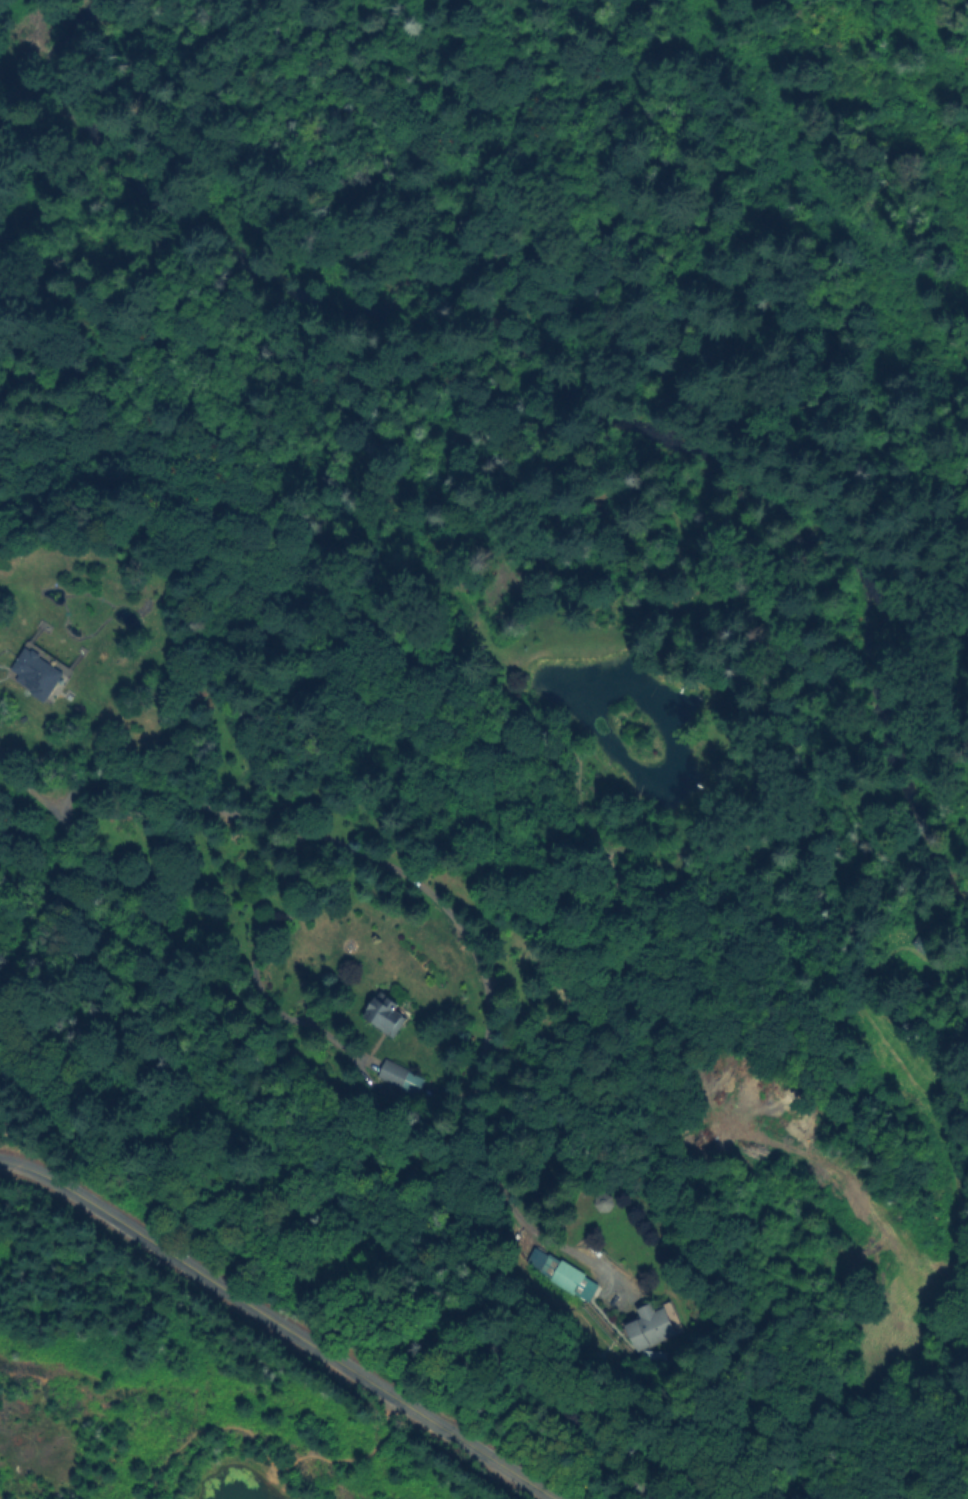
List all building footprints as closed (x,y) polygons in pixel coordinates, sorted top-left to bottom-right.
[(932,946),(924,955),(912,944),(919,935),(932,946)] [(409,1017),(395,1037),(365,1016),(383,989),(403,1003),(398,1009),(409,1017)] [(410,1071),(401,1088),(379,1076),(388,1060),(410,1071)] [(606,1212),(602,1212),(599,1211),(596,1209),(595,1208),(594,1204),(594,1201),(595,1199),(597,1196),(598,1195),(601,1193),(604,1193),(606,1193),(609,1194),(611,1195),(613,1198),(614,1201),(614,1203),(614,1204),(613,1208),(610,1210),(609,1211),(606,1212)] [(548,1255),(562,1262),(564,1258),(586,1272),(584,1276),(600,1285),(590,1302),(574,1292),(572,1295),(550,1281),(551,1279),(539,1271),(548,1255)] [(653,1302),(656,1309),(667,1304),(680,1333),(637,1352),(625,1323),(643,1315),(639,1308),(653,1302)] [(667,1352),(667,1360),(643,1359),(643,1351),(667,1352)]
